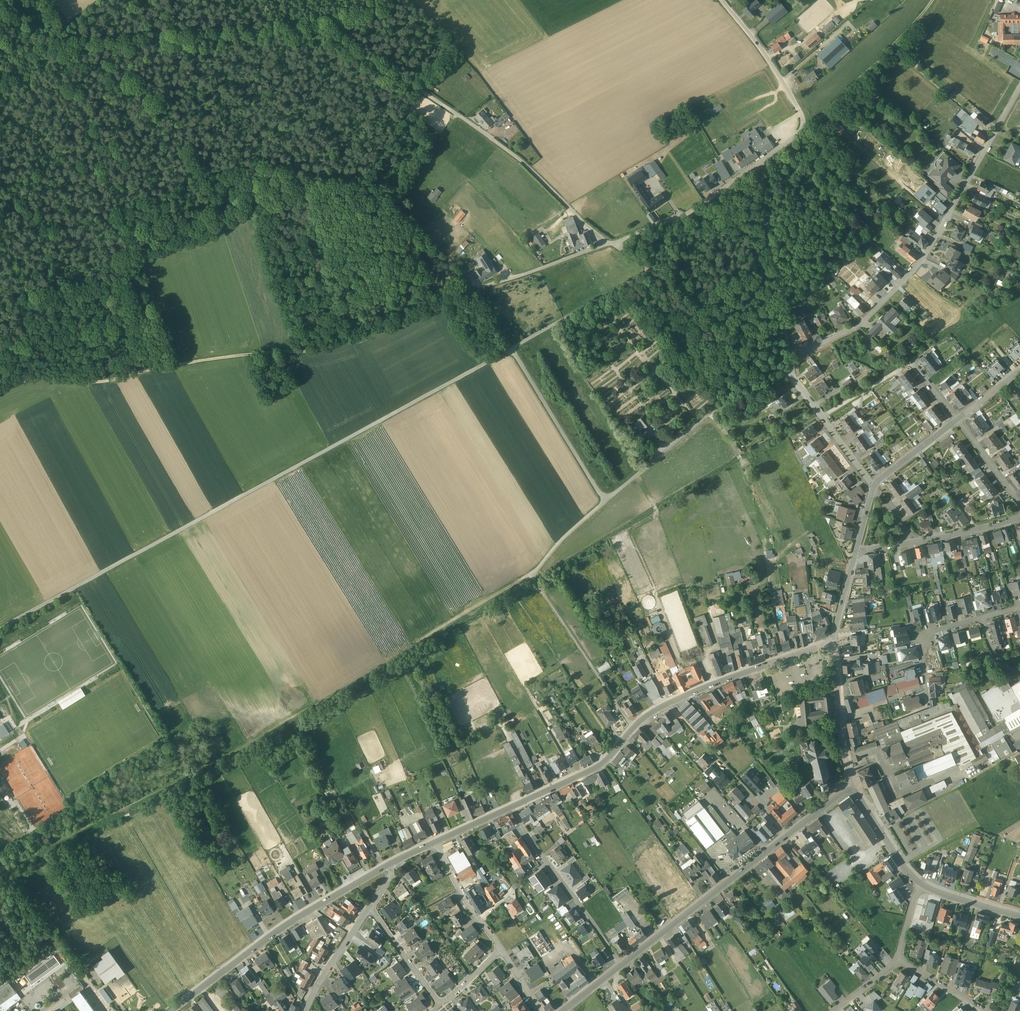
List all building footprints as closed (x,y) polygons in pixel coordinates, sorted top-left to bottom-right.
[(757,0),(754,0),(748,6),(743,10),(745,12),(746,11),(751,18),(756,14),(757,13),(754,10),(761,4),(757,0)] [(788,12),(780,2),(764,15),(772,24),(788,12)] [(1011,23),(1011,34),(1013,34),(1014,34),(1017,34),(1019,34),(1019,31),(1018,31),(1018,23),(1019,23),(1019,15),(1011,15),(1011,23)] [(1002,22),(1000,22),(1001,16),(997,16),(997,22),(994,22),(994,32),(998,32),(998,40),(1002,40),(1002,35),(1003,35),(1003,26),(1002,26),(1002,22)] [(877,26),(873,21),(866,27),(870,32),(877,26)] [(824,26),(822,28),(826,33),(835,25),(833,23),(827,29),(824,26)] [(822,39),(816,32),(805,42),(810,48),(822,39)] [(786,41),(784,38),(782,35),(776,39),(778,42),(771,47),(775,53),(781,48),(779,45),(786,41)] [(1013,35),(1003,35),(1002,35),(1002,40),(1002,44),(1013,43),(1013,35)] [(848,49),(837,37),(818,55),(830,68),(841,59),(839,57),(844,52),(848,49)] [(799,53),(794,56),(797,61),(802,58),(799,53)] [(913,55),(909,60),(914,64),(918,59),(913,55)] [(435,77),(438,80),(446,72),(446,71),(443,69),(435,77)] [(814,71),(806,75),(807,77),(803,80),(806,85),(811,82),(819,78),(814,71)] [(717,99),(706,105),(708,109),(719,102),(717,99)] [(721,104),(709,111),(712,115),(723,108),(721,104)] [(984,115),(976,109),(974,112),(978,115),(978,114),(982,117),(984,115)] [(487,128),(493,123),(497,128),(506,120),(503,117),(499,121),(496,117),(494,118),(492,116),(491,117),(486,110),(484,112),(482,110),(476,116),(487,128)] [(982,117),(978,114),(978,115),(974,120),(978,124),(982,127),(986,121),(982,117)] [(974,120),(970,117),(968,115),(961,126),(965,129),(964,131),(972,135),(972,134),(975,130),(978,124),(974,120)] [(949,122),(956,128),(960,122),(954,117),(949,122)] [(741,168),(768,151),(769,150),(774,147),(767,136),(763,139),(756,128),(750,132),(749,129),(741,135),(744,141),(723,154),(727,161),(734,157),(741,168)] [(980,133),(979,132),(977,136),(972,134),(972,135),(971,137),(975,139),(982,144),(986,137),(980,133)] [(962,142),(958,139),(955,144),(953,147),(958,149),(958,150),(960,147),(962,142)] [(976,150),(962,142),(960,147),(958,150),(958,149),(958,150),(966,155),(967,153),(972,156),(976,150)] [(1012,143),(1004,159),(1014,164),(1018,157),(1019,157),(1019,147),(1012,143)] [(959,165),(944,152),(936,161),(935,163),(935,165),(935,167),(936,168),(938,170),(938,171),(934,176),(939,180),(935,184),(939,188),(940,188),(943,184),(943,183),(947,179),(946,178),(948,175),(948,174),(948,173),(949,172),(950,171),(951,172),(954,169),(955,170),(959,165)] [(651,162),(662,180),(666,177),(656,159),(651,162)] [(722,161),(714,165),(722,180),(730,176),(730,175),(722,161)] [(641,171),(628,180),(633,187),(638,184),(646,178),(646,177),(641,171)] [(701,182),(696,185),(699,189),(700,188),(702,191),(708,187),(710,189),(714,186),(713,184),(717,181),(713,174),(708,177),(707,176),(700,180),(701,182)] [(924,182),(914,194),(926,204),(936,192),(924,182)] [(990,186),(982,182),(978,189),(981,190),(986,193),(990,186)] [(649,200),(638,184),(633,187),(646,207),(650,212),(666,200),(661,193),(649,200)] [(943,184),(940,188),(939,188),(937,190),(944,196),(950,189),(943,184)] [(992,188),(990,186),(986,193),(985,196),(988,197),(990,198),(994,191),(995,189),(992,188)] [(437,197),(441,192),(437,188),(432,193),(432,192),(427,197),(434,202),(438,197),(437,197)] [(950,189),(944,196),(947,199),(953,192),(950,189)] [(943,204),(947,199),(937,190),(935,193),(936,194),(934,197),(939,202),(942,205),(943,204)] [(978,196),(976,194),(972,201),(985,207),(988,200),(987,200),(978,196)] [(934,207),(941,214),(947,208),(943,204),(942,205),(939,202),(934,207)] [(977,211),(970,206),(968,210),(966,209),(964,213),(974,219),(976,215),(975,215),(977,211)] [(466,214),(462,211),(462,210),(454,219),(458,223),(466,214)] [(927,224),(932,219),(922,210),(918,214),(920,215),(917,219),(921,222),(925,226),(927,224)] [(572,245),(575,244),(572,235),(579,232),(573,217),(564,220),(566,226),(569,233),(567,234),(572,245)] [(928,232),(928,233),(932,228),(927,224),(925,226),(921,222),(919,224),(923,228),(928,232)] [(964,230),(957,226),(954,230),(955,231),(952,236),(960,241),(965,232),(963,231),(964,230)] [(979,230),(974,227),(970,236),(979,240),(981,235),(982,235),(983,233),(983,232),(983,231),(979,229),(979,230)] [(919,236),(910,230),(908,233),(909,234),(909,235),(907,238),(908,239),(912,241),(916,244),(921,238),(925,240),(926,239),(920,235),(919,236)] [(592,243),(590,237),(588,232),(579,235),(581,241),(582,242),(575,244),(572,245),(574,250),(575,250),(592,243)] [(536,249),(532,251),(533,253),(540,249),(546,246),(544,244),(545,243),(539,233),(530,239),(536,249)] [(906,243),(902,240),(904,237),(902,236),(898,241),(903,245),(907,248),(909,245),(906,243)] [(925,240),(921,238),(916,244),(923,249),(928,242),(925,240)] [(460,252),(469,243),(466,240),(457,249),(460,252)] [(974,247),(966,243),(963,249),(971,253),(974,247)] [(907,248),(903,245),(898,251),(913,262),(918,256),(907,248)] [(954,249),(950,247),(945,256),(952,260),(955,261),(956,260),(961,252),(956,249),(955,249),(954,249)] [(473,260),(475,264),(476,263),(479,267),(482,265),(485,270),(483,271),(480,268),(475,271),(472,273),(475,278),(479,276),(482,281),(497,272),(485,253),(473,260)] [(887,260),(883,256),(878,261),(884,267),(885,266),(891,272),(894,269),(891,266),(893,264),(890,261),(889,261),(888,260),(887,260)] [(963,263),(956,260),(955,261),(952,260),(948,266),(952,268),(959,272),(960,271),(961,271),(962,268),(962,267),(963,263)] [(891,272),(891,273),(894,275),(897,279),(903,273),(897,267),(894,269),(891,272)] [(942,270),(935,278),(932,276),(928,281),(933,285),(934,284),(940,289),(949,278),(950,277),(949,276),(942,270)] [(958,275),(953,272),(949,276),(950,277),(949,278),(954,282),(959,275),(958,275)] [(887,281),(879,273),(878,274),(880,275),(877,277),(876,276),(872,280),(880,288),(886,281),(887,281)] [(880,288),(872,280),(868,284),(869,285),(867,288),(866,287),(865,287),(873,295),(874,294),(873,294),(880,288)] [(913,304),(906,297),(900,303),(907,310),(910,306),(913,304)] [(852,305),(851,306),(855,310),(860,305),(856,301),(852,305)] [(866,311),(860,305),(855,310),(861,316),(866,311)] [(842,311),(840,307),(834,311),(836,314),(830,317),(836,328),(842,325),(840,323),(847,319),(842,311)] [(893,308),(884,317),(883,316),(877,322),(878,323),(869,332),(873,336),(882,328),(891,336),(897,330),(891,323),(899,314),(893,308)] [(801,309),(794,313),(797,318),(804,314),(801,309)] [(803,320),(794,324),(798,332),(807,327),(803,320)] [(807,327),(798,332),(802,340),(812,336),(807,327)] [(876,345),(872,341),(868,345),(872,349),(876,345)] [(1007,353),(1014,362),(1019,358),(1019,359),(1019,345),(1019,343),(1007,353)] [(925,357),(921,360),(927,367),(935,361),(930,355),(929,354),(925,357)] [(998,360),(985,370),(990,375),(993,379),(997,375),(998,375),(1001,373),(1000,372),(1005,368),(998,360)] [(935,361),(927,367),(932,374),(936,370),(940,367),(938,366),(935,361)] [(942,363),(938,366),(940,367),(936,370),(938,373),(945,367),(942,363)] [(819,376),(813,367),(808,371),(809,373),(805,375),(809,380),(813,378),(814,379),(819,376)] [(912,378),(908,372),(901,377),(905,384),(912,378)] [(912,378),(905,384),(910,389),(910,390),(912,389),(917,384),(912,378)] [(940,385),(944,390),(953,382),(949,378),(940,385)] [(826,385),(825,383),(816,389),(821,396),(829,390),(830,391),(833,388),(829,383),(826,385)] [(957,389),(949,396),(954,402),(968,392),(965,389),(960,393),(958,390),(957,389)] [(916,394),(913,396),(918,402),(926,396),(924,393),(923,394),(920,390),(916,394)] [(968,392),(954,402),(959,409),(968,402),(967,402),(965,399),(970,395),(968,392)] [(787,394),(777,401),(779,404),(780,403),(784,409),(791,404),(790,402),(791,401),(787,394)] [(776,402),(770,395),(763,400),(769,408),(776,402)] [(926,396),(918,402),(923,408),(926,406),(930,403),(927,400),(929,399),(926,396)] [(935,407),(928,412),(933,418),(940,413),(935,407)] [(856,411),(853,414),(857,420),(861,417),(856,411)] [(940,413),(933,418),(938,425),(945,420),(940,413)] [(853,414),(840,422),(845,429),(853,423),(857,420),(853,414)] [(645,416),(636,423),(637,423),(631,428),(637,435),(642,430),(643,431),(652,424),(645,416)] [(977,417),(969,423),(974,430),(982,424),(977,417)] [(1002,418),(994,423),(997,427),(1004,421),(1002,418)] [(870,425),(867,421),(865,423),(865,424),(860,428),(862,430),(870,425)] [(934,428),(929,421),(926,423),(932,430),(934,428)] [(990,428),(985,422),(983,423),(982,424),(974,430),(979,436),(986,430),(990,428)] [(853,423),(845,429),(850,435),(858,430),(853,423)] [(812,426),(803,433),(807,439),(808,439),(813,436),(817,432),(812,426)] [(994,433),(983,440),(988,447),(998,439),(994,433)] [(861,435),(854,441),(858,447),(865,442),(864,440),(866,440),(864,438),(863,439),(861,435)] [(998,439),(988,447),(993,453),(1000,448),(1003,446),(1003,445),(1006,443),(1001,437),(998,439)] [(874,444),(877,447),(883,443),(885,441),(883,438),(874,444)] [(823,448),(817,440),(807,447),(813,455),(823,448)] [(1006,443),(1003,445),(1003,446),(1000,448),(1002,450),(1005,448),(1010,444),(1008,441),(1006,443)] [(865,442),(858,447),(863,453),(870,448),(865,442)] [(965,449),(960,443),(954,447),(956,450),(955,451),(958,454),(965,449)] [(965,449),(958,454),(960,458),(962,457),(964,459),(969,455),(965,449)] [(830,457),(827,452),(817,460),(817,461),(824,471),(834,463),(830,457)] [(878,459),(873,453),(866,458),(871,464),(878,459)] [(1001,454),(995,459),(1000,465),(1008,459),(1004,455),(1003,453),(1001,454)] [(811,455),(802,461),(805,465),(810,461),(814,459),(811,455)] [(969,455),(964,459),(965,462),(964,462),(967,466),(974,461),(969,455)] [(883,466),(878,459),(871,464),(876,471),(883,466)] [(920,461),(921,462),(919,464),(922,469),(927,466),(923,459),(920,461)] [(931,463),(934,468),(940,464),(936,459),(931,463)] [(1010,462),(1008,459),(1000,465),(1005,472),(1013,466),(1010,462)] [(974,461),(967,466),(969,470),(971,469),(972,471),(973,471),(978,467),(974,461)] [(838,469),(834,463),(824,471),(832,481),(832,480),(832,481),(842,473),(839,468),(838,469)] [(976,475),(973,477),(975,481),(984,474),(981,471),(976,475)] [(1016,471),(1009,477),(1014,483),(1019,478),(1019,477),(1018,474),(1016,471)] [(984,475),(977,481),(980,485),(988,480),(984,475)] [(848,477),(837,485),(842,492),(853,484),(850,480),(848,477)] [(896,480),(888,486),(892,492),(899,487),(895,481),(897,481),(896,480)] [(988,480),(980,485),(983,490),(991,484),(988,480)] [(991,484),(983,490),(986,494),(994,488),(991,484)] [(914,485),(909,489),(906,492),(908,494),(916,488),(914,485)] [(851,493),(848,495),(855,504),(856,505),(861,501),(859,498),(865,493),(859,486),(851,493)] [(908,494),(907,495),(909,498),(911,500),(914,497),(923,491),(919,486),(916,488),(908,494)] [(899,487),(892,492),(897,498),(904,493),(901,489),(899,487)] [(994,488),(986,494),(990,498),(997,493),(994,488)] [(986,494),(981,498),(985,502),(990,498),(986,494)] [(999,496),(993,500),(994,504),(995,505),(995,506),(1002,504),(1002,503),(1004,502),(999,496)] [(908,498),(900,503),(905,509),(912,504),(908,498)] [(912,504),(905,509),(910,516),(917,511),(912,504)] [(995,506),(991,507),(993,517),(1006,514),(1003,504),(1002,504),(995,506)] [(853,511),(840,507),(838,512),(840,512),(838,517),(842,518),(841,520),(851,523),(853,517),(851,516),(853,511)] [(956,509),(953,512),(951,509),(947,512),(949,516),(946,518),(950,525),(957,520),(954,516),(959,513),(956,509)] [(959,513),(954,516),(957,520),(962,526),(968,522),(961,511),(959,513)] [(930,523),(927,524),(927,523),(920,524),(921,532),(931,530),(930,526),(930,523)] [(855,530),(843,527),(841,535),(843,535),(842,539),(851,542),(855,530)] [(1009,528),(1001,531),(1001,530),(1000,530),(1003,536),(1005,542),(1011,540),(1010,539),(1013,538),(1012,534),(1011,535),(1009,529),(1009,528)] [(997,532),(990,534),(995,548),(1001,545),(999,538),(999,537),(997,532)] [(987,535),(980,537),(980,539),(982,545),(984,544),(989,543),(987,535)] [(977,539),(969,541),(971,550),(974,549),(979,548),(977,539)] [(969,541),(961,543),(963,551),(968,550),(971,550),(969,541)] [(953,542),(945,543),(946,551),(946,552),(952,551),(956,550),(955,545),(954,546),(953,542)] [(938,545),(927,546),(929,555),(939,553),(938,545)] [(923,547),(915,549),(917,559),(924,557),(925,557),(923,547)] [(805,557),(801,549),(796,552),(799,560),(805,557)] [(909,552),(901,554),(902,559),(900,559),(901,566),(912,564),(911,561),(909,552)] [(939,553),(929,555),(930,559),(931,563),(933,567),(937,566),(944,564),(944,561),(945,561),(944,557),(940,557),(939,553)] [(876,555),(868,556),(869,562),(869,569),(874,569),(875,569),(877,569),(878,569),(877,563),(877,561),(876,555)] [(864,556),(859,560),(857,565),(862,565),(862,564),(864,564),(864,563),(869,562),(868,556),(864,556)] [(924,557),(917,559),(917,560),(918,560),(919,566),(920,566),(926,564),(926,565),(924,557)] [(936,569),(933,570),(939,596),(942,595),(936,569)] [(864,570),(856,570),(854,579),(864,578),(869,578),(868,575),(866,575),(866,574),(864,574),(864,570)] [(839,579),(833,577),(834,573),(829,571),(828,576),(829,576),(826,585),(827,585),(827,586),(830,587),(831,586),(836,588),(839,579)] [(898,572),(893,573),(895,580),(905,578),(903,571),(898,572)] [(736,581),(729,583),(731,591),(738,589),(736,581)] [(1010,584),(1011,584),(1013,593),(1013,596),(1019,594),(1019,593),(1017,582),(1010,584)] [(1005,590),(1001,591),(996,592),(997,593),(999,603),(999,604),(1004,602),(1008,601),(1005,590)] [(985,591),(981,592),(982,596),(975,598),(976,601),(978,610),(982,609),(986,608),(985,608),(989,607),(990,607),(988,601),(985,591)] [(773,608),(784,606),(782,594),(773,595),(774,599),(771,599),(773,608)] [(836,596),(828,594),(828,596),(826,595),(824,602),(834,605),(836,596)] [(863,596),(858,597),(858,600),(852,601),(853,605),(864,603),(863,596)] [(960,600),(960,601),(961,606),(963,614),(971,612),(969,604),(967,599),(960,600)] [(865,607),(853,608),(854,618),(862,617),(865,617),(864,609),(866,608),(866,606),(865,607)] [(954,606),(946,608),(949,619),(957,617),(954,606)] [(939,608),(935,609),(935,608),(933,607),(930,608),(929,609),(930,614),(932,621),(934,620),(942,618),(939,608)] [(811,611),(812,618),(820,615),(818,608),(811,611)] [(917,627),(926,625),(926,624),(923,615),(922,608),(917,610),(918,611),(913,612),(917,627)] [(789,613),(785,614),(787,624),(787,626),(796,625),(795,617),(789,617),(789,613)] [(725,616),(728,628),(734,627),(733,622),(731,622),(729,614),(725,615),(725,616)] [(820,615),(812,618),(813,624),(816,623),(823,621),(820,615)] [(660,616),(650,620),(652,625),(662,621),(660,616)] [(696,619),(699,628),(705,626),(707,626),(704,616),(696,619)] [(725,616),(713,619),(717,634),(728,631),(728,632),(729,632),(728,628),(725,616)] [(854,618),(851,619),(853,628),(853,629),(858,628),(864,627),(862,617),(854,618)] [(1014,618),(1005,621),(1009,633),(1017,631),(1017,630),(1016,628),(1014,618)] [(808,621),(799,623),(801,635),(805,634),(809,633),(810,638),(814,637),(813,632),(813,624),(808,625),(808,621)] [(664,622),(653,626),(655,634),(667,631),(664,622)] [(992,625),(989,625),(992,638),(993,638),(994,644),(997,643),(1002,642),(1004,642),(1004,640),(1004,639),(1003,638),(1003,637),(1002,636),(1002,635),(1002,634),(1002,633),(1001,632),(1000,628),(1000,627),(1000,626),(999,624),(999,623),(997,623),(992,625)] [(713,646),(705,626),(699,628),(707,648),(713,646)] [(818,631),(813,632),(814,637),(814,642),(827,637),(829,634),(827,628),(827,627),(826,627),(818,631)] [(907,635),(906,628),(900,629),(893,630),(895,638),(896,637),(907,635)] [(978,628),(974,629),(969,631),(971,639),(981,636),(978,628)] [(730,633),(731,639),(735,638),(734,635),(740,634),(741,637),(742,637),(740,629),(733,631),(734,632),(730,633)] [(785,631),(780,632),(783,642),(789,641),(787,637),(785,631)] [(963,632),(953,634),(956,644),(965,641),(963,632)] [(735,638),(731,639),(733,646),(737,645),(744,643),(742,637),(741,637),(740,634),(734,635),(735,638)] [(801,635),(798,635),(799,637),(801,648),(807,646),(807,644),(805,634),(801,635)] [(729,635),(718,638),(721,649),(732,646),(729,635)] [(864,635),(850,637),(851,646),(852,646),(862,645),(863,645),(863,636),(864,636),(864,635)] [(908,636),(907,635),(896,637),(898,645),(904,643),(910,642),(908,636)] [(799,637),(792,639),(794,649),(801,648),(799,637)] [(938,639),(941,650),(948,649),(950,648),(949,642),(948,637),(944,638),(944,637),(941,638),(938,639)] [(753,641),(746,643),(749,651),(751,650),(755,649),(753,641)] [(789,641),(783,642),(784,644),(781,645),(784,652),(791,650),(789,641)] [(665,643),(659,646),(673,677),(679,674),(665,643)] [(772,646),(769,647),(770,655),(777,654),(776,645),(772,646)] [(862,645),(852,646),(852,654),(863,653),(863,652),(863,649),(862,645)] [(851,646),(843,647),(844,655),(852,654),(852,646),(851,646)] [(912,659),(918,658),(916,648),(907,650),(900,651),(900,653),(902,661),(912,659)] [(660,655),(657,650),(649,654),(652,659),(660,655)] [(735,655),(727,657),(729,665),(724,667),(720,657),(712,660),(718,676),(738,669),(735,655)] [(740,656),(736,657),(738,667),(745,666),(742,655),(740,656)] [(858,664),(851,665),(851,671),(863,669),(863,664),(862,664),(861,660),(857,660),(858,664)] [(607,662),(596,668),(600,675),(611,669),(607,662)] [(868,663),(863,664),(863,669),(864,675),(874,674),(872,663),(868,663)] [(646,676),(640,664),(633,668),(639,680),(646,676)] [(851,665),(843,666),(843,674),(851,673),(851,671),(851,665)] [(689,667),(678,672),(679,674),(680,675),(684,673),(684,672),(690,669),(689,667)] [(694,679),(690,680),(691,681),(688,683),(691,689),(704,683),(697,667),(691,670),(693,675),(692,675),(694,679)] [(905,677),(906,681),(917,678),(916,675),(917,675),(915,667),(903,671),(905,677)] [(906,681),(895,684),(897,693),(920,686),(917,678),(906,681)] [(940,678),(930,679),(930,686),(939,685),(940,685),(940,678)] [(659,694),(657,688),(652,679),(643,684),(646,689),(649,693),(647,694),(651,702),(660,697),(659,694)] [(682,679),(675,682),(680,693),(687,690),(684,684),(682,679)] [(861,679),(850,683),(849,684),(850,686),(851,686),(851,687),(850,687),(850,688),(849,688),(849,690),(851,691),(851,692),(850,693),(851,695),(852,695),(852,697),(869,692),(867,682),(863,684),(862,680),(861,679)] [(764,680),(757,682),(759,691),(767,688),(764,680)] [(741,681),(733,684),(736,689),(737,692),(740,691),(744,689),(741,681)] [(981,695),(996,721),(1004,717),(1019,708),(1019,705),(1010,687),(1006,681),(986,692),(981,695)] [(1010,687),(1019,705),(1019,681),(1010,687)] [(733,682),(725,686),(729,692),(730,692),(733,691),(736,689),(733,684),(733,682)] [(940,704),(945,715),(951,713),(975,757),(970,760),(974,766),(981,762),(982,762),(983,762),(983,761),(987,759),(1009,746),(1019,740),(1019,708),(1004,717),(1006,721),(993,728),(988,719),(968,683),(951,692),(951,693),(946,694),(949,701),(940,704)] [(894,685),(883,688),(886,697),(898,694),(897,693),(895,684),(894,685)] [(646,689),(643,687),(642,685),(639,687),(644,696),(647,694),(649,693),(646,689)] [(669,685),(663,688),(666,696),(673,693),(670,685),(669,685)] [(939,685),(930,686),(931,689),(930,689),(930,693),(931,693),(931,697),(940,696),(939,692),(939,691),(939,685)] [(725,686),(716,690),(722,699),(728,696),(726,694),(730,692),(729,692),(725,686)] [(639,687),(631,692),(637,702),(645,698),(644,696),(639,687)] [(759,691),(757,692),(759,698),(766,696),(765,694),(768,693),(767,688),(759,691)] [(883,688),(866,693),(867,698),(869,705),(886,699),(886,697),(883,688)] [(63,710),(84,697),(80,690),(59,703),(63,710)] [(723,701),(715,691),(709,694),(712,698),(717,705),(723,701)] [(699,699),(702,703),(707,710),(710,708),(705,701),(708,700),(705,695),(699,699)] [(728,696),(722,699),(728,707),(733,704),(728,696)] [(820,709),(820,711),(817,711),(818,718),(832,715),(831,704),(830,700),(830,696),(809,699),(809,703),(815,702),(816,710),(820,709)] [(856,701),(855,696),(844,700),(846,706),(853,704),(857,703),(856,701)] [(912,699),(903,702),(903,703),(904,703),(905,707),(906,707),(907,711),(906,711),(921,706),(918,697),(912,699)] [(867,698),(856,701),(857,703),(859,709),(869,706),(869,705),(867,698)] [(817,711),(810,713),(809,703),(809,699),(799,700),(801,718),(801,725),(814,724),(813,720),(818,719),(818,718),(817,711)] [(723,701),(717,705),(711,709),(710,710),(714,715),(716,718),(724,712),(722,709),(726,706),(723,701)] [(679,710),(683,715),(691,707),(692,707),(687,703),(679,710)] [(930,708),(923,711),(927,722),(945,715),(940,704),(935,706),(931,708),(930,708)] [(625,710),(630,717),(636,713),(632,705),(628,708),(625,710)] [(607,706),(601,710),(602,712),(598,714),(607,727),(615,722),(609,712),(611,711),(607,706)] [(691,707),(683,715),(685,717),(686,717),(689,720),(698,713),(695,710),(694,710),(691,707)] [(923,711),(918,713),(922,724),(927,722),(923,711)] [(669,712),(662,717),(665,721),(664,722),(666,725),(667,725),(674,720),(669,712)] [(692,725),(694,727),(703,719),(700,716),(701,716),(698,713),(689,720),(692,724),(692,725)] [(918,713),(906,717),(911,728),(922,724),(918,713)] [(662,717),(651,724),(656,731),(659,729),(661,727),(663,729),(668,726),(667,725),(666,725),(664,722),(665,721),(662,717)] [(862,719),(856,721),(857,725),(871,721),(869,717),(862,719)] [(906,717),(896,721),(900,732),(911,728),(906,717)] [(694,727),(699,732),(704,728),(705,730),(709,726),(703,719),(694,727)] [(855,722),(846,723),(850,738),(858,735),(858,734),(855,722)] [(880,727),(878,728),(882,739),(896,734),(892,723),(883,726),(880,727)] [(9,733),(3,725),(0,727),(0,739),(9,733)] [(866,729),(858,731),(859,734),(860,735),(871,731),(875,729),(873,726),(873,725),(866,728),(866,729)] [(558,726),(553,729),(556,735),(562,732),(558,726)] [(668,726),(663,729),(665,732),(666,734),(671,731),(668,726)] [(671,731),(666,734),(669,737),(677,732),(679,730),(677,727),(671,731)] [(882,749),(885,758),(888,757),(891,764),(906,758),(929,748),(946,741),(940,727),(900,743),(899,741),(882,749)] [(562,732),(556,735),(560,741),(565,738),(562,732)] [(529,759),(523,747),(515,733),(510,735),(518,749),(518,750),(527,769),(533,766),(529,760),(529,759)] [(586,739),(585,739),(586,741),(591,748),(595,745),(594,744),(598,742),(593,734),(586,739)] [(643,734),(639,737),(644,744),(649,740),(643,734)] [(730,738),(734,744),(739,741),(734,735),(730,738)] [(858,735),(848,739),(850,747),(857,744),(860,743),(859,741),(860,741),(858,735)] [(636,740),(632,736),(628,741),(632,745),(633,744),(632,744),(636,740)] [(664,742),(658,736),(655,738),(661,745),(664,742)] [(716,739),(710,743),(714,748),(724,741),(719,736),(716,739)] [(661,745),(655,738),(651,742),(652,743),(657,748),(661,745)] [(825,748),(823,748),(822,745),(822,744),(821,744),(818,745),(818,742),(818,741),(817,741),(815,740),(815,739),(814,739),(814,740),(812,741),(811,740),(810,741),(811,742),(809,743),(808,741),(805,742),(805,743),(800,744),(802,750),(803,749),(805,752),(804,753),(805,753),(804,755),(804,756),(803,756),(804,759),(803,759),(804,760),(805,760),(805,761),(807,761),(807,762),(808,762),(808,761),(810,761),(815,779),(819,781),(820,782),(820,783),(818,785),(821,786),(821,788),(828,786),(827,784),(828,784),(829,783),(828,782),(827,781),(826,781),(826,780),(829,775),(825,757),(827,756),(828,757),(829,756),(828,756),(829,754),(830,754),(830,753),(829,750),(830,749),(829,749),(828,749),(826,748),(826,747),(825,747),(825,748)] [(23,749),(28,747),(25,740),(20,742),(23,749)] [(644,744),(642,746),(645,749),(652,743),(651,742),(649,740),(644,744)] [(1009,746),(1012,751),(1012,752),(1019,748),(1019,740),(1009,746)] [(851,750),(850,751),(854,763),(859,761),(861,760),(859,754),(876,748),(877,747),(875,742),(867,745),(858,748),(851,750)] [(516,756),(509,743),(503,746),(510,760),(516,756)] [(1012,752),(1009,746),(987,759),(990,764),(999,758),(1000,759),(1012,752)] [(634,752),(627,747),(622,753),(627,757),(629,758),(633,753),(634,752)] [(929,748),(906,758),(910,768),(913,767),(934,758),(933,758),(929,748)] [(574,753),(573,750),(565,755),(571,765),(579,760),(577,757),(574,753)] [(620,751),(613,762),(616,764),(615,765),(617,767),(618,766),(619,767),(620,766),(625,760),(627,757),(622,753),(620,751)] [(934,758),(913,767),(918,778),(955,763),(951,751),(933,758),(934,758)] [(565,762),(561,755),(557,757),(558,760),(560,759),(562,764),(565,762)] [(711,761),(705,755),(698,761),(700,764),(702,763),(705,767),(711,761)] [(516,756),(510,760),(514,768),(520,765),(516,756)] [(632,761),(627,757),(625,760),(629,763),(636,768),(637,766),(632,761)] [(585,758),(579,761),(580,761),(584,768),(589,766),(585,758)] [(558,760),(550,764),(553,768),(554,768),(555,771),(555,772),(556,773),(557,774),(558,773),(559,772),(560,771),(560,770),(562,769),(562,770),(564,769),(565,768),(562,764),(560,759),(558,760)] [(629,763),(625,760),(620,766),(622,768),(626,764),(629,763)] [(974,766),(970,760),(962,764),(962,765),(965,771),(974,766)] [(524,769),(521,764),(520,765),(514,768),(517,774),(518,774),(519,777),(526,774),(524,769)] [(711,766),(705,772),(708,776),(710,775),(712,773),(712,772),(714,770),(711,766)] [(870,767),(857,773),(864,788),(867,786),(873,784),(869,777),(873,775),(870,767)] [(910,768),(895,774),(900,785),(918,778),(913,767),(910,768)] [(714,770),(712,772),(712,773),(710,775),(716,783),(719,786),(719,785),(721,788),(729,781),(722,773),(721,774),(716,768),(714,770)] [(743,777),(757,793),(764,786),(750,770),(743,777)] [(602,771),(592,776),(595,781),(597,780),(602,788),(609,784),(602,771)] [(541,776),(545,784),(552,780),(548,772),(545,774),(541,776)] [(796,785),(800,782),(799,780),(795,774),(791,776),(796,785)] [(586,779),(583,781),(586,786),(591,783),(589,778),(586,779)] [(787,789),(780,778),(777,780),(779,783),(775,786),(776,787),(781,793),(787,789)] [(774,789),(776,787),(771,780),(768,782),(774,789)] [(944,780),(929,787),(930,789),(932,793),(947,786),(945,782),(944,780)] [(586,786),(583,781),(575,786),(583,800),(591,794),(586,786)] [(803,786),(801,787),(804,794),(807,798),(816,793),(812,786),(810,782),(803,786)] [(873,784),(867,786),(878,810),(888,805),(887,804),(877,782),(873,784)] [(526,786),(524,787),(527,794),(534,791),(531,784),(526,786)] [(580,796),(572,784),(566,788),(569,793),(569,792),(574,799),(580,796)] [(710,789),(706,784),(699,789),(703,794),(710,789)] [(566,788),(559,792),(562,797),(569,793),(566,788)] [(736,788),(728,795),(737,805),(741,801),(744,798),(739,792),(739,791),(736,788)] [(922,790),(903,799),(905,802),(908,809),(927,801),(922,790)] [(557,793),(551,796),(555,802),(555,803),(560,800),(557,793)] [(799,797),(796,799),(799,803),(807,798),(804,794),(799,797)] [(550,795),(544,798),(548,806),(555,802),(551,796),(550,795)] [(783,795),(775,802),(779,807),(787,800),(783,795)] [(849,796),(839,804),(843,810),(846,808),(853,803),(849,796)] [(459,797),(453,800),(454,802),(457,808),(463,805),(459,797)] [(903,797),(887,804),(888,805),(890,810),(893,808),(894,808),(900,805),(905,802),(903,799),(903,797)] [(465,799),(461,801),(463,805),(464,807),(470,804),(469,802),(467,803),(465,799)] [(571,801),(564,805),(566,809),(570,807),(574,805),(571,801)] [(454,802),(444,806),(448,817),(459,812),(454,802)] [(543,802),(536,807),(537,809),(541,815),(548,810),(546,807),(543,802)] [(688,820),(704,808),(699,802),(683,814),(688,820)] [(775,802),(768,808),(772,812),(776,809),(779,807),(775,802)] [(745,805),(742,807),(739,804),(738,805),(737,805),(735,807),(736,807),(744,817),(746,815),(747,817),(752,813),(745,805)] [(864,816),(862,813),(861,814),(855,805),(848,809),(849,811),(851,814),(854,818),(849,821),(854,829),(863,842),(862,843),(866,848),(867,849),(879,840),(874,833),(863,817),(864,816)] [(888,805),(878,810),(880,815),(887,811),(890,810),(888,805)] [(894,808),(893,808),(896,812),(898,817),(899,816),(905,813),(900,805),(894,808)] [(761,811),(757,806),(752,810),(756,815),(761,811)] [(465,810),(470,820),(476,817),(474,812),(472,807),(465,810)] [(532,812),(529,808),(519,815),(525,824),(530,820),(532,824),(537,820),(536,819),(532,812)] [(724,835),(704,808),(688,820),(686,822),(706,849),(714,842),(716,843),(716,841),(724,835)] [(432,809),(425,813),(428,820),(432,819),(436,817),(432,809)] [(537,809),(532,812),(536,819),(541,815),(537,809)] [(782,816),(776,809),(772,812),(778,819),(782,816)] [(730,830),(714,810),(709,814),(725,835),(724,835),(727,839),(725,841),(728,844),(737,837),(731,830),(730,830)] [(792,817),(787,811),(782,816),(778,819),(783,825),(792,817)] [(880,815),(879,816),(885,824),(887,823),(893,819),(890,815),(887,811),(880,815)] [(898,817),(896,812),(890,815),(895,822),(901,819),(899,816),(898,817)] [(516,823),(512,814),(497,821),(500,826),(508,822),(511,828),(517,825),(516,823)] [(767,816),(763,819),(767,822),(768,821),(770,824),(773,822),(767,816)] [(823,824),(819,819),(808,826),(813,832),(818,828),(823,824)] [(662,825),(658,820),(653,824),(658,829),(662,825)] [(424,831),(419,821),(416,823),(421,832),(424,831)] [(430,825),(434,833),(441,830),(438,821),(434,823),(430,825)] [(770,824),(768,821),(767,822),(762,827),(770,836),(776,831),(770,824)] [(823,824),(818,828),(824,836),(829,833),(823,824)] [(541,826),(533,831),(536,835),(544,830),(541,826)] [(754,827),(750,830),(756,837),(759,835),(756,832),(757,831),(754,827)] [(770,836),(762,827),(757,831),(756,832),(759,835),(764,841),(770,836)] [(488,828),(479,831),(483,840),(484,843),(489,841),(488,838),(493,836),(492,833),(490,833),(488,828)] [(811,836),(805,828),(798,833),(804,841),(804,840),(808,838),(811,836)] [(348,834),(354,844),(354,843),(361,839),(356,829),(352,832),(348,834)] [(388,829),(382,832),(385,838),(386,837),(386,838),(391,835),(388,829)] [(863,842),(854,829),(850,832),(863,850),(866,848),(862,843),(863,842)] [(406,840),(402,830),(398,832),(402,842),(406,840)] [(424,831),(421,832),(417,834),(421,841),(427,838),(424,831)] [(754,843),(744,831),(741,834),(746,840),(750,846),(754,843)] [(385,838),(382,832),(378,834),(380,837),(374,840),(379,850),(390,845),(386,838),(386,837),(385,838)] [(975,833),(963,865),(969,867),(970,863),(981,835),(975,833)] [(348,834),(345,836),(351,846),(354,844),(348,834)] [(413,836),(411,838),(415,844),(421,841),(417,834),(413,836)] [(728,844),(726,845),(730,850),(738,844),(739,846),(746,840),(741,834),(737,837),(728,844)] [(514,835),(508,839),(509,841),(508,842),(510,846),(511,845),(515,843),(515,841),(518,840),(514,835)] [(811,836),(808,838),(811,842),(807,845),(801,849),(805,854),(808,852),(811,850),(813,848),(817,845),(818,845),(811,836)] [(476,851),(470,840),(469,841),(467,838),(461,842),(466,851),(467,850),(469,854),(476,851)] [(518,840),(515,841),(515,843),(511,845),(515,851),(516,850),(520,847),(525,844),(520,838),(518,840)] [(565,842),(562,838),(557,842),(559,846),(565,842)] [(361,839),(354,843),(354,844),(357,848),(360,846),(364,844),(361,839)] [(406,840),(402,842),(406,849),(412,846),(408,839),(406,840)] [(730,850),(727,852),(733,859),(750,846),(746,840),(739,846),(738,844),(730,850)] [(351,852),(346,855),(345,852),(344,852),(342,853),(337,843),(333,846),(332,845),(326,848),(329,854),(326,855),(331,864),(343,857),(348,867),(357,861),(351,852)] [(688,851),(683,844),(679,848),(684,854),(688,851)] [(568,858),(559,846),(550,853),(558,865),(568,858)] [(787,853),(781,846),(775,851),(780,858),(781,858),(783,856),(787,854),(787,853)] [(348,847),(343,850),(344,852),(345,852),(346,855),(351,852),(348,847)] [(526,847),(522,850),(526,856),(531,853),(526,847)] [(362,851),(359,852),(363,859),(370,855),(366,848),(362,851)] [(466,851),(463,853),(468,861),(472,859),(469,854),(467,850),(466,851)] [(521,859),(516,850),(512,853),(510,854),(512,857),(509,858),(514,866),(513,867),(515,871),(525,864),(521,859)] [(457,873),(470,865),(468,861),(463,853),(463,852),(460,854),(458,851),(448,857),(457,873)] [(526,856),(521,859),(525,864),(534,858),(531,853),(526,856)] [(879,861),(886,856),(884,853),(876,857),(879,861)] [(704,864),(697,854),(693,857),(696,861),(700,867),(701,866),(704,864)] [(787,860),(783,856),(781,858),(780,858),(777,861),(781,865),(789,875),(794,870),(787,860)] [(432,857),(422,862),(425,867),(434,863),(435,862),(432,857)] [(574,857),(567,862),(569,866),(571,864),(576,861),(574,857)] [(774,864),(768,857),(761,862),(767,869),(770,866),(774,864)] [(897,866),(890,857),(884,861),(886,864),(887,865),(890,871),(891,871),(897,866)] [(700,867),(696,861),(694,863),(701,873),(703,871),(700,867)] [(884,861),(873,868),(876,872),(883,867),(883,866),(886,864),(884,861)] [(704,864),(701,866),(704,871),(710,866),(707,862),(704,864)] [(767,869),(761,862),(755,867),(760,874),(765,871),(767,869)] [(701,873),(694,863),(683,871),(691,882),(695,879),(693,878),(701,873)] [(794,870),(789,875),(794,881),(808,870),(802,863),(794,870)] [(315,864),(302,871),(306,877),(310,874),(315,871),(319,869),(315,864)] [(525,864),(515,871),(519,877),(529,870),(525,864)] [(561,872),(566,879),(577,872),(571,864),(569,866),(561,872)] [(931,865),(926,864),(923,871),(932,874),(934,866),(931,865)] [(427,870),(426,870),(429,875),(430,875),(439,870),(436,865),(435,865),(427,870)] [(470,865),(457,873),(462,882),(471,876),(475,874),(475,872),(470,865)] [(789,875),(781,865),(778,868),(786,877),(789,875)] [(710,866),(704,871),(708,877),(715,872),(710,866)] [(773,869),(770,866),(767,869),(778,883),(782,880),(775,871),(773,869)] [(289,867),(279,873),(281,876),(283,875),(289,871),(291,870),(289,867)] [(943,867),(941,872),(940,877),(944,878),(944,877),(950,879),(950,880),(954,881),(956,876),(957,872),(943,867)] [(876,872),(873,868),(866,873),(874,885),(881,880),(880,878),(876,872)] [(973,870),(965,868),(960,883),(968,886),(973,870)] [(778,883),(767,869),(765,871),(768,874),(766,875),(775,886),(775,887),(778,890),(781,887),(778,883)] [(439,870),(430,875),(433,880),(435,879),(441,876),(442,875),(439,870)] [(479,870),(475,872),(475,874),(477,877),(479,879),(483,877),(479,870)] [(542,870),(529,879),(534,885),(546,877),(542,870)] [(289,871),(283,875),(287,882),(293,878),(289,871)] [(315,871),(310,874),(313,880),(317,877),(317,878),(318,877),(315,871)] [(419,879),(413,871),(405,876),(406,877),(411,884),(411,885),(419,879)] [(890,871),(880,878),(881,880),(883,882),(893,874),(891,871),(890,871)] [(582,880),(577,872),(566,879),(572,887),(580,881),(582,880)] [(715,872),(708,877),(713,884),(720,880),(715,872)] [(782,880),(778,883),(781,887),(784,890),(788,886),(794,881),(789,875),(786,877),(782,880)] [(302,884),(297,876),(293,878),(287,882),(290,886),(293,884),(296,888),(302,884)] [(582,880),(580,881),(582,884),(584,883),(590,879),(587,876),(582,880)] [(309,882),(313,889),(321,884),(317,878),(317,877),(313,880),(309,882)] [(411,884),(406,877),(402,879),(406,884),(407,887),(411,884)] [(546,877),(534,885),(539,892),(551,884),(546,877)] [(900,878),(890,885),(893,891),(897,888),(898,889),(905,884),(900,878)] [(275,880),(267,885),(270,890),(278,885),(275,880)] [(260,882),(253,887),(257,895),(265,890),(260,882)] [(586,886),(584,883),(582,884),(576,888),(579,891),(584,887),(586,886)] [(308,894),(302,884),(296,888),(291,892),(295,899),(300,897),(299,896),(302,894),(304,896),(308,894)] [(480,884),(471,889),(475,895),(484,890),(483,889),(480,884)] [(485,888),(483,889),(484,890),(487,895),(493,892),(492,891),(495,889),(491,884),(485,888)] [(402,885),(393,891),(398,899),(407,892),(403,886),(402,885)] [(1014,887),(1009,885),(1007,890),(1009,890),(1008,894),(1016,897),(1019,888),(1014,887)] [(548,893),(553,901),(563,893),(558,886),(552,890),(548,893)] [(996,887),(993,886),(990,893),(997,896),(1000,888),(996,887)] [(579,891),(577,893),(582,900),(590,895),(584,887),(579,891)] [(775,887),(770,890),(773,895),(779,891),(778,890),(775,887)] [(893,891),(889,894),(892,897),(890,898),(893,901),(894,901),(896,904),(904,899),(898,889),(897,888),(893,891)] [(475,895),(471,889),(465,892),(473,904),(479,901),(475,895)] [(626,889),(612,899),(614,902),(628,892),(626,889)] [(733,889),(730,891),(731,892),(725,895),(726,896),(730,902),(731,901),(738,896),(735,892),(733,889)] [(787,894),(784,891),(780,894),(784,899),(788,896),(787,894)] [(277,894),(272,897),(274,901),(282,897),(279,892),(277,894)] [(498,901),(493,892),(487,895),(490,900),(493,905),(498,901)] [(568,901),(563,893),(553,901),(558,908),(562,905),(568,901)] [(730,902),(726,896),(722,898),(728,906),(730,908),(734,906),(732,904),(731,901),(730,902)] [(282,897),(274,901),(279,909),(286,905),(282,897)] [(450,898),(438,905),(443,913),(451,908),(454,906),(454,905),(450,898)] [(771,899),(764,904),(768,910),(775,905),(771,899)] [(522,910),(516,900),(508,906),(511,910),(513,914),(515,913),(516,914),(522,910)] [(479,901),(473,904),(479,914),(485,910),(481,903),(479,901)] [(484,901),(481,903),(485,910),(489,908),(486,904),(484,901)] [(927,922),(930,923),(935,906),(933,905),(934,903),(928,901),(923,915),(928,917),(927,922)] [(270,907),(267,902),(266,902),(258,907),(257,908),(260,912),(259,912),(260,913),(261,913),(263,916),(264,916),(268,913),(269,914),(270,915),(273,913),(273,912),(272,910),(272,909),(271,907),(270,907)] [(726,908),(721,902),(715,907),(722,917),(728,913),(727,912),(728,911),(726,908)] [(235,903),(229,906),(232,912),(238,909),(235,903)] [(348,907),(346,910),(353,915),(358,908),(351,903),(348,907)] [(395,907),(392,903),(381,910),(388,920),(399,913),(395,907)] [(454,906),(451,908),(454,913),(459,909),(456,904),(454,905),(454,906)] [(623,915),(616,905),(614,906),(621,916),(623,915)] [(338,912),(330,907),(326,914),(332,918),(334,915),(340,919),(342,915),(338,912)] [(569,912),(565,907),(564,908),(558,912),(561,917),(565,915),(569,912)] [(258,924),(249,908),(238,915),(247,930),(258,924)] [(951,911),(941,908),(938,919),(946,921),(948,922),(949,917),(951,911)] [(569,912),(565,915),(571,924),(580,918),(578,915),(579,914),(576,911),(575,912),(573,909),(569,912)] [(513,914),(511,910),(508,912),(513,919),(517,916),(516,914),(515,913),(513,914)] [(455,915),(451,918),(453,921),(455,920),(458,926),(466,922),(460,913),(460,912),(455,915)] [(710,912),(708,913),(707,913),(703,915),(703,916),(703,917),(701,919),(708,928),(717,921),(714,917),(711,912),(710,912)] [(963,913),(959,912),(959,913),(958,913),(957,915),(955,921),(954,923),(963,926),(965,926),(966,921),(968,916),(963,914),(963,913)] [(621,916),(624,921),(630,917),(626,913),(623,915),(621,916)] [(990,917),(977,913),(973,926),(981,929),(983,921),(988,922),(990,917)] [(342,915),(340,919),(337,922),(345,927),(349,920),(342,915)] [(641,930),(637,933),(634,928),(636,927),(630,917),(624,921),(625,922),(628,926),(632,931),(640,941),(646,936),(641,930)] [(949,917),(948,922),(946,921),(945,925),(950,927),(952,920),(953,918),(949,917)] [(412,925),(407,918),(398,924),(403,931),(410,927),(412,925)] [(310,923),(305,926),(310,934),(311,935),(313,939),(314,937),(316,939),(316,936),(321,933),(324,931),(317,919),(312,922),(310,923)] [(688,921),(682,925),(687,932),(693,927),(688,921)] [(625,922),(614,929),(616,932),(618,934),(627,928),(628,926),(625,922)] [(1009,927),(1002,925),(999,934),(1007,937),(1007,936),(1008,932),(1016,934),(1017,929),(1018,925),(1011,923),(1009,927)] [(463,933),(461,935),(464,939),(466,938),(469,941),(478,934),(471,926),(463,933)] [(587,931),(583,926),(578,930),(582,934),(587,931)] [(693,927),(687,932),(691,938),(698,934),(699,934),(694,926),(693,927)] [(981,929),(973,926),(970,936),(978,939),(981,929)] [(299,927),(292,931),(297,940),(303,936),(301,932),(300,929),(299,927)] [(1019,930),(1017,929),(1016,934),(1008,932),(1007,936),(1018,939),(1019,934),(1019,933),(1019,930)] [(640,941),(632,931),(630,932),(629,933),(632,937),(628,940),(630,942),(628,943),(630,945),(631,944),(633,946),(640,941)] [(382,939),(372,932),(366,940),(376,947),(382,939)] [(550,950),(539,933),(530,939),(541,956),(550,950)] [(411,937),(407,940),(412,947),(420,942),(415,935),(414,935),(411,937)] [(286,937),(285,938),(284,938),(281,940),(287,951),(294,946),(292,943),(288,936),(287,936),(286,937)] [(679,943),(674,936),(667,941),(673,948),(679,943)] [(700,937),(694,942),(697,947),(704,942),(700,937)] [(871,952),(877,946),(870,938),(864,944),(867,948),(871,952)] [(312,946),(311,947),(314,949),(318,944),(319,941),(317,939),(316,939),(312,946)] [(620,939),(613,944),(619,953),(626,948),(620,939)] [(925,941),(918,939),(916,944),(917,944),(916,951),(911,949),(909,955),(913,956),(920,958),(920,959),(924,948),(926,941),(925,941)] [(486,947),(479,941),(476,944),(483,950),(486,947)] [(683,949),(679,943),(673,948),(677,952),(677,953),(683,949)] [(476,944),(471,949),(478,957),(484,951),(483,950),(476,944)] [(423,947),(415,953),(422,962),(430,956),(433,954),(433,953),(430,950),(431,950),(430,949),(427,945),(426,945),(423,947)] [(322,947),(321,947),(319,951),(318,954),(325,958),(328,951),(322,947)] [(514,955),(520,952),(517,947),(511,950),(514,955)] [(520,952),(515,955),(522,966),(527,962),(534,958),(527,947),(520,952)] [(610,956),(605,948),(602,951),(607,958),(610,956)] [(871,952),(867,948),(862,952),(865,955),(861,958),(866,963),(867,965),(870,963),(876,958),(871,952)] [(376,959),(363,950),(363,951),(360,949),(355,955),(361,960),(361,961),(368,966),(372,961),(374,963),(376,959)] [(385,953),(379,949),(376,953),(382,957),(385,953)] [(478,957),(471,949),(465,955),(472,961),(473,962),(478,957)] [(683,949),(677,953),(677,952),(675,953),(681,960),(682,959),(680,957),(686,952),(683,949)] [(884,949),(879,954),(883,958),(888,954),(884,949)] [(661,950),(653,955),(658,962),(658,963),(659,962),(668,956),(666,952),(663,953),(661,950)] [(115,961),(109,952),(102,957),(104,959),(94,967),(105,982),(115,974),(117,977),(123,972),(117,963),(116,963),(115,961)] [(265,953),(255,960),(257,963),(262,969),(271,962),(265,953)] [(605,962),(599,953),(592,958),(594,960),(592,961),(595,965),(597,964),(599,967),(605,962)] [(325,958),(318,954),(316,957),(314,960),(321,964),(325,958)] [(930,954),(929,958),(927,964),(936,967),(939,956),(938,956),(938,955),(936,955),(935,955),(930,954)] [(54,955),(24,976),(31,985),(60,965),(54,955)] [(472,961),(465,955),(462,958),(469,964),(472,961)] [(565,967),(574,960),(571,956),(562,963),(565,967)] [(642,956),(636,960),(641,966),(641,967),(643,966),(647,963),(642,956)] [(956,959),(945,956),(941,970),(952,973),(953,968),(956,959)] [(435,960),(426,966),(429,971),(432,976),(432,975),(438,972),(437,970),(440,968),(435,960)] [(585,974),(574,960),(565,967),(571,974),(576,969),(582,977),(584,975),(585,974)] [(863,965),(859,960),(856,962),(857,963),(862,969),(865,967),(863,965)] [(361,972),(354,962),(351,964),(358,974),(361,972)] [(257,963),(251,968),(255,973),(262,969),(257,963)] [(398,963),(386,972),(393,981),(394,981),(399,978),(405,974),(401,968),(398,963)] [(862,969),(857,963),(852,968),(861,979),(867,974),(862,969)] [(866,963),(863,965),(865,967),(869,972),(874,968),(870,963),(867,965),(866,963)] [(358,974),(351,964),(340,972),(347,981),(358,974)] [(531,968),(526,971),(533,982),(544,976),(544,975),(544,974),(537,964),(531,968)] [(964,968),(960,967),(956,983),(968,986),(970,978),(973,970),(969,969),(970,966),(965,964),(964,968)] [(292,974),(287,967),(284,969),(288,977),(292,974)] [(553,976),(559,983),(563,980),(571,974),(565,967),(559,972),(553,976)] [(505,978),(497,968),(489,975),(493,980),(494,980),(497,983),(495,985),(496,985),(499,983),(505,978)] [(656,975),(651,969),(647,971),(645,973),(651,982),(657,978),(655,975),(656,975)] [(255,979),(249,970),(242,975),(244,978),(248,984),(250,986),(255,983),(256,982),(254,980),(255,979)] [(440,975),(439,976),(441,978),(446,974),(449,973),(447,970),(440,975)] [(635,970),(633,971),(632,970),(629,973),(629,974),(627,975),(634,985),(641,980),(641,979),(638,975),(635,970)] [(908,976),(901,971),(896,979),(894,983),(898,986),(900,982),(903,984),(908,976)] [(315,976),(307,972),(305,976),(304,979),(311,982),(315,976)] [(646,981),(642,973),(638,975),(641,979),(641,980),(643,983),(646,981)] [(446,974),(441,978),(434,983),(437,987),(441,993),(452,985),(448,979),(449,978),(446,974)] [(582,977),(576,981),(581,986),(581,987),(589,981),(584,975),(582,977)] [(246,992),(237,979),(231,983),(235,990),(234,991),(237,995),(237,994),(239,997),(246,992)] [(311,982),(304,979),(302,981),(301,984),(300,985),(307,989),(311,982)] [(345,986),(341,979),(336,982),(343,992),(348,989),(345,986)] [(828,983),(832,989),(836,987),(830,979),(826,983),(827,984),(828,983)] [(991,983),(977,979),(974,990),(975,993),(977,993),(979,992),(980,991),(989,993),(989,991),(992,984),(991,983)] [(563,980),(559,983),(564,990),(568,987),(563,980)] [(0,987),(0,1010),(4,1010),(21,998),(16,991),(17,991),(15,989),(15,990),(8,981),(0,987)] [(261,982),(260,981),(257,984),(262,990),(265,988),(263,985),(261,982)] [(414,992),(406,981),(399,986),(396,988),(399,992),(398,993),(403,1000),(414,992)] [(343,992),(336,982),(332,985),(336,992),(339,995),(343,992)] [(624,982),(618,986),(621,990),(620,990),(623,994),(624,994),(626,997),(632,994),(629,990),(624,982)] [(928,982),(923,988),(924,988),(928,991),(932,986),(928,982)] [(998,984),(991,982),(991,983),(992,984),(989,991),(995,993),(998,984)] [(512,988),(509,983),(499,991),(503,996),(506,994),(509,999),(517,993),(513,988),(512,988)] [(827,984),(824,986),(825,988),(821,991),(824,996),(825,996),(830,1002),(834,999),(834,998),(837,996),(832,989),(828,983),(827,984)] [(916,986),(912,983),(906,993),(910,996),(912,992),(915,987),(916,986)] [(564,990),(564,991),(568,996),(577,989),(573,984),(568,987),(564,990)] [(228,993),(222,985),(214,991),(220,999),(228,993)] [(923,988),(919,985),(918,987),(917,988),(914,992),(920,996),(924,988),(923,988)] [(488,997),(481,986),(475,990),(475,989),(471,992),(472,994),(476,999),(479,997),(482,1002),(488,997)] [(100,992),(108,1004),(112,1001),(103,989),(100,992)] [(282,989),(272,996),(276,1002),(277,1003),(281,1000),(287,996),(282,989)] [(305,992),(299,989),(297,994),(302,997),(305,992)] [(540,990),(534,995),(537,998),(543,994),(540,990)] [(73,1000),(81,1010),(95,1010),(80,991),(71,997),(53,1010),(52,1010),(59,1010),(73,1000)] [(875,991),(870,995),(874,1000),(875,1002),(881,997),(875,991)] [(935,993),(933,991),(927,998),(926,999),(923,1002),(926,1005),(927,1004),(930,1007),(933,1004),(936,1001),(939,998),(937,996),(938,996),(935,993)] [(272,996),(270,993),(265,997),(272,1006),(276,1002),(272,996)] [(509,999),(509,1000),(511,1002),(519,996),(517,993),(509,999)] [(425,1000),(421,994),(417,997),(418,999),(418,998),(422,1003),(425,1000)] [(543,994),(537,998),(540,1002),(543,1000),(546,998),(543,994)] [(335,1002),(330,995),(325,998),(332,1008),(337,1005),(335,1002)] [(519,996),(511,1002),(513,1006),(522,1001),(519,996)] [(197,1003),(198,1004),(203,1010),(213,1010),(204,998),(197,1003)] [(325,998),(321,1002),(326,1009),(327,1010),(328,1010),(332,1008),(325,998)] [(412,1003),(413,1004),(409,1007),(411,1009),(409,1010),(410,1010),(421,1010),(425,1008),(422,1003),(418,998),(418,999),(412,1003)] [(458,1006),(462,1010),(477,1010),(468,999),(463,1002),(462,1002),(461,1001),(460,1001),(459,1002),(458,1002),(458,1003),(458,1004),(458,1006)] [(277,1003),(283,1010),(290,1010),(288,1010),(281,1000),(277,1003)] [(616,1000),(616,1001),(616,1002),(614,1004),(613,1003),(608,1006),(611,1010),(622,1010),(623,1010),(620,1006),(616,1000)] [(865,1007),(868,1010),(878,1010),(880,1009),(875,1002),(874,1000),(865,1007)] [(233,1001),(226,1007),(229,1010),(241,1010),(233,1001)] [(522,1001),(513,1006),(512,1007),(514,1010),(529,1010),(528,1009),(528,1010),(522,1001)] [(801,1008),(796,1001),(792,1004),(795,1008),(796,1007),(799,1010),(801,1008)] [(544,1006),(547,1010),(551,1010),(554,1008),(550,1002),(546,1004),(544,1006)] [(1012,1002),(1009,1010),(1018,1010),(1019,1009),(1019,1006),(1019,1005),(1019,1004),(1012,1002)] [(630,1008),(633,1010),(634,1010),(641,1007),(638,1003),(630,1008)]
